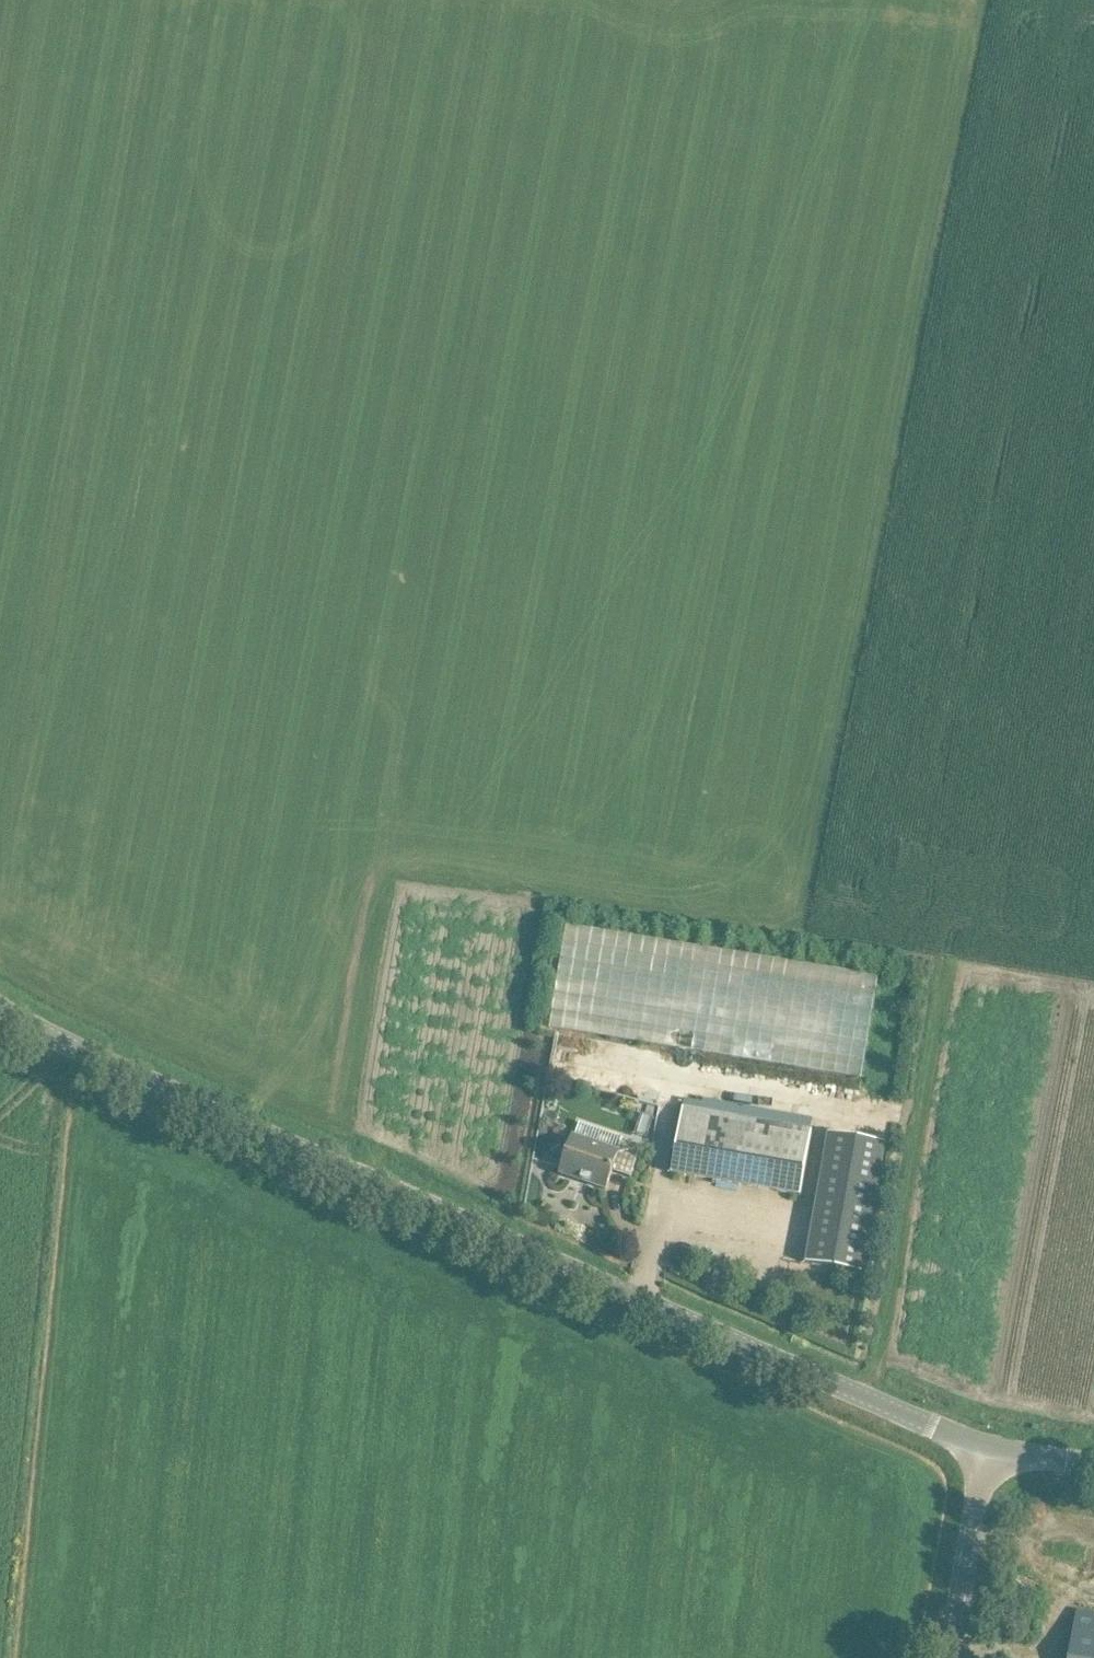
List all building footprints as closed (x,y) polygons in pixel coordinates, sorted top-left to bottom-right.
[(565,924),(547,1030),(862,1082),(880,977),(565,924)] [(672,1174),(801,1196),(812,1132),(683,1109),(672,1174)] [(562,1170),(560,1175),(589,1185),(606,1191),(613,1170),(631,1176),(630,1178),(631,1179),(641,1150),(621,1143),(623,1138),(580,1123),(575,1138),(573,1138),(562,1170)] [(807,1264),(863,1274),(885,1144),(829,1135),(807,1264)] [(1069,1657),(1093,1657),(1093,1615),(1077,1612),(1069,1657)]
